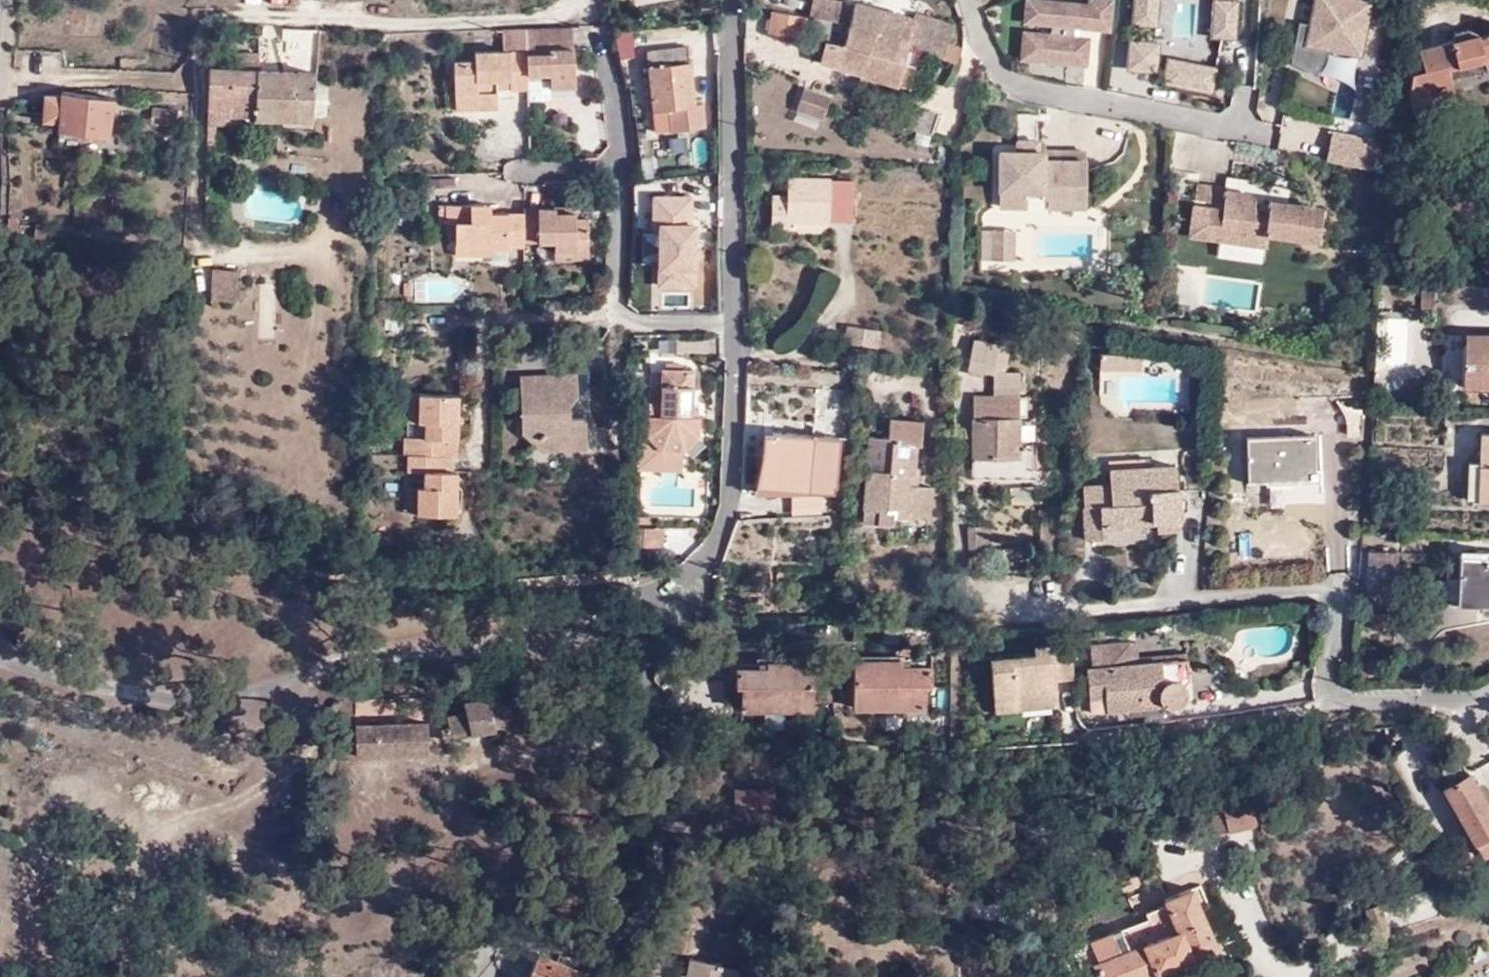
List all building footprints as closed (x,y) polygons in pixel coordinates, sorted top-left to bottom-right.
[(809,16),(848,22),(852,10),(844,10),(844,2),(830,0),(812,0),(809,16)] [(845,0),(844,2),(844,10),(852,10),(853,1),(845,0)] [(1403,0),(1395,0),(1395,11),(1403,11),(1403,0)] [(852,10),(848,22),(874,30),(906,39),(912,17),(853,1),(852,10)] [(905,42),(953,62),(958,46),(947,41),(953,25),(913,11),(912,17),(906,39),(905,42)] [(769,34),(801,39),(804,18),(773,13),(769,34)] [(874,30),(848,22),(845,35),(839,33),(837,42),(824,40),(823,52),(821,62),(863,74),(874,30)] [(576,85),(574,27),(527,29),(528,49),(529,77),(541,76),(543,72),(551,72),(552,86),(576,85)] [(874,30),(863,74),(907,86),(912,65),(900,62),(905,42),(906,39),(874,30)] [(1410,90),(1426,94),(1428,85),(1443,81),(1448,70),(1485,60),(1484,57),(1488,56),(1488,36),(1480,38),(1478,35),(1468,30),(1455,34),(1452,41),(1419,50),(1425,70),(1412,74),(1410,85),(1410,90)] [(808,40),(801,39),(800,47),(807,47),(808,40)] [(652,110),(669,108),(676,107),(678,127),(703,126),(701,104),(693,105),(687,47),(648,52),(652,110)] [(529,77),(528,49),(477,51),(476,60),(456,61),(458,109),(478,108),(479,102),(499,101),(499,86),(498,77),(511,77),(511,86),(529,86),(529,77)] [(812,59),(821,62),(823,52),(814,50),(812,59)] [(215,123),(228,123),(255,125),(255,120),(257,71),(257,54),(233,53),(232,70),(210,68),(207,122),(215,123)] [(311,122),(316,72),(257,71),(255,120),(282,121),(282,126),(311,127),(311,122)] [(547,93),(552,86),(551,72),(543,72),(541,76),(529,77),(529,86),(530,94),(547,93)] [(499,86),(511,86),(511,77),(498,77),(499,86)] [(1415,117),(1422,127),(1424,128),(1432,99),(1454,92),(1443,81),(1428,85),(1426,94),(1410,90),(1410,99),(1411,109),(1415,117)] [(831,98),(805,89),(798,111),(824,119),(831,98)] [(112,97),(61,91),(61,96),(47,96),(45,119),(60,120),(58,130),(107,136),(112,97)] [(928,130),(934,111),(915,104),(908,124),(928,130)] [(676,107),(669,108),(670,128),(678,127),(676,107)] [(175,125),(176,109),(153,108),(152,124),(175,125)] [(214,150),(215,123),(207,122),(206,150),(214,150)] [(1017,149),(1038,150),(1038,139),(1017,138),(1017,149)] [(1043,159),(1043,150),(1038,150),(1017,149),(1000,150),(998,204),(1026,204),(1026,194),(1047,195),(1085,194),(1086,158),(1043,159)] [(1086,150),(1043,150),(1043,159),(1086,158),(1086,150)] [(830,179),(788,178),(787,196),(773,196),(773,231),(787,231),(788,221),(829,222),(830,179)] [(1188,238),(1218,241),(1224,193),(1224,191),(1195,186),(1188,238)] [(1224,193),(1218,241),(1263,247),(1265,235),(1316,242),(1321,210),(1285,204),(1284,212),(1266,210),(1267,212),(1252,211),(1253,200),(1252,198),(1249,196),(1224,193)] [(1085,204),(1085,194),(1047,195),(1047,204),(1085,204)] [(1284,212),(1285,204),(1267,202),(1266,210),(1284,212)] [(488,245),(488,249),(508,250),(508,246),(523,246),(523,242),(554,242),(554,261),(588,260),(588,219),(575,220),(575,207),(556,207),(556,209),(524,209),(524,214),(489,214),(472,214),(473,205),(445,205),(446,223),(455,223),(455,244),(488,245)] [(489,214),(489,205),(473,205),(472,214),(489,214)] [(15,235),(15,220),(7,219),(6,234),(15,235)] [(43,226),(34,225),(32,238),(42,239),(43,226)] [(1011,258),(1012,227),(992,227),(992,257),(1011,258)] [(488,256),(488,249),(488,245),(455,244),(455,255),(488,256)] [(237,301),(237,270),(219,270),(218,301),(237,301)] [(385,313),(375,313),(374,333),(383,333),(385,313)] [(1466,333),(1466,342),(1488,342),(1488,334),(1466,333)] [(981,476),(1017,476),(1018,469),(1031,469),(1031,449),(1018,449),(1018,390),(1025,389),(1025,383),(1018,383),(1018,372),(1002,371),(1006,346),(973,339),(969,364),(982,367),(982,372),(992,373),(993,395),(972,395),(972,468),(981,468),(981,476)] [(1466,342),(1464,388),(1488,388),(1488,342),(1466,342)] [(1142,367),(1142,352),(1101,350),(1100,365),(1142,367)] [(647,433),(662,450),(683,450),(685,449),(696,438),(698,435),(699,417),(690,416),(690,409),(693,370),(663,369),(661,403),(648,403),(647,433)] [(578,373),(546,374),(534,384),(521,384),(522,431),(541,449),(587,446),(586,416),(571,417),(563,410),(579,395),(578,373)] [(534,384),(546,374),(521,375),(521,384),(534,384)] [(457,394),(419,392),(418,421),(425,421),(425,436),(404,436),(403,453),(408,453),(451,453),(456,454),(456,437),(451,437),(451,415),(456,416),(457,394)] [(418,421),(419,392),(408,392),(407,420),(418,421)] [(888,419),(887,437),(887,441),(891,442),(887,470),(866,469),(862,509),(894,511),(893,516),(894,516),(928,519),(929,502),(910,501),(912,486),(914,487),(914,486),(917,468),(913,467),(914,444),(920,444),(922,422),(888,419)] [(835,486),(838,437),(771,433),(768,482),(835,486)] [(1483,434),(1482,463),(1471,463),(1470,500),(1480,500),(1481,502),(1488,502),(1488,434),(1483,434)] [(887,441),(887,437),(867,436),(864,469),(866,469),(887,470),(891,442),(887,441)] [(1315,475),(1315,437),(1246,439),(1248,482),(1269,481),(1269,476),(1315,475)] [(696,438),(685,449),(688,452),(692,452),(699,444),(699,441),(696,438)] [(661,471),(682,472),(682,458),(683,458),(683,450),(662,450),(661,471)] [(451,453),(408,453),(408,470),(424,470),(424,485),(417,486),(417,513),(455,513),(455,492),(451,492),(451,470),(451,453)] [(1108,469),(1149,467),(1149,458),(1108,460),(1108,469)] [(1176,465),(1149,467),(1108,469),(1109,484),(1081,485),(1084,539),(1102,538),(1102,527),(1124,526),(1124,513),(1150,512),(1151,520),(1156,520),(1156,524),(1156,531),(1180,529),(1176,465)] [(972,476),(981,476),(981,468),(972,468),(972,476)] [(417,513),(417,486),(408,485),(407,512),(417,513)] [(931,487),(914,486),(914,487),(912,486),(910,501),(929,502),(931,487)] [(894,511),(862,509),(862,521),(894,524),(894,516),(893,516),(894,511)] [(1124,526),(1156,524),(1156,520),(1151,520),(1150,512),(1124,513),(1124,526)] [(988,525),(973,526),(975,552),(989,551),(988,525)] [(975,552),(973,526),(966,526),(969,553),(975,552)] [(1395,552),(1368,552),(1363,605),(1392,606),(1395,552)] [(1488,596),(1488,557),(1460,555),(1457,603),(1482,605),(1483,596),(1488,596)] [(1131,662),(1138,662),(1136,639),(1129,640),(1131,662)] [(1126,708),(1140,707),(1167,705),(1175,706),(1175,704),(1190,703),(1187,657),(1138,662),(1131,662),(1129,640),(1089,644),(1091,666),(1085,668),(1087,698),(1104,696),(1105,710),(1126,708)] [(1053,683),(1070,683),(1067,645),(1050,648),(1053,683)] [(1053,683),(1050,648),(1031,650),(1031,661),(989,663),(993,716),(1015,714),(1015,703),(1054,699),(1053,683)] [(900,665),(900,659),(853,659),(853,708),(924,707),(924,683),(930,683),(930,665),(900,665)] [(812,661),(766,662),(765,668),(734,668),(735,685),(739,686),(740,709),(813,709),(812,661)] [(481,710),(465,711),(465,714),(447,718),(449,729),(440,730),(443,741),(494,732),(495,729),(513,726),(513,725),(516,725),(515,715),(513,716),(511,698),(490,701),(489,698),(481,700),(481,710)] [(1055,710),(1054,699),(1015,703),(1015,714),(1055,710)] [(463,704),(465,711),(481,710),(481,700),(463,704)] [(427,723),(356,725),(357,755),(427,753),(427,723)] [(1444,776),(1447,779),(1453,779),(1456,777),(1458,773),(1459,768),(1457,765),(1454,763),(1449,762),(1445,764),(1442,767),(1442,774),(1444,776)] [(1469,775),(1445,790),(1476,845),(1483,858),(1488,855),(1488,811),(1488,809),(1469,775)] [(772,808),(771,791),(742,791),(742,807),(772,808)] [(1226,815),(1231,833),(1257,826),(1253,808),(1226,815)] [(1178,810),(1176,817),(1192,823),(1195,815),(1178,810)] [(1214,837),(1225,834),(1231,833),(1226,815),(1211,819),(1214,837)] [(1216,947),(1200,909),(1208,905),(1201,887),(1166,901),(1167,904),(1145,912),(1148,921),(1087,945),(1100,976),(1144,976),(1216,947)] [(1376,940),(1387,935),(1378,908),(1367,912),(1376,940)] [(583,974),(540,954),(538,957),(520,949),(512,968),(528,976),(582,976),(583,974)] [(738,972),(722,968),(722,966),(690,959),(686,976),(737,976),(738,972)]
